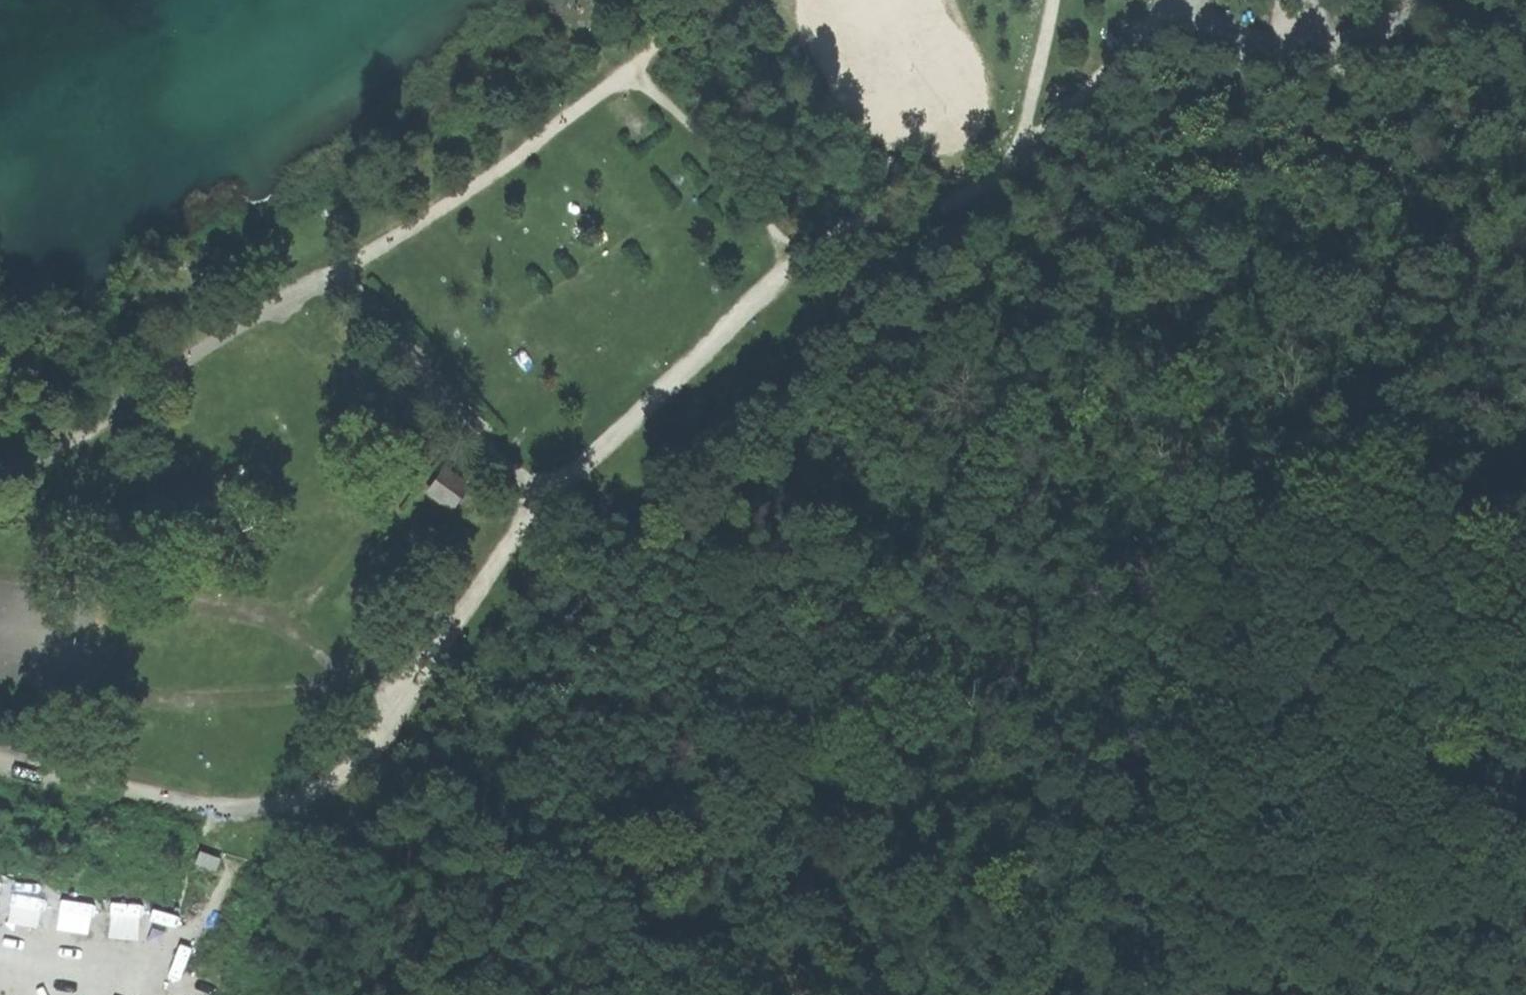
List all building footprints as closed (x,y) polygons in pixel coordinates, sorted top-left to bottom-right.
[(447,512),(461,492),(440,477),(425,498),(447,512)]
